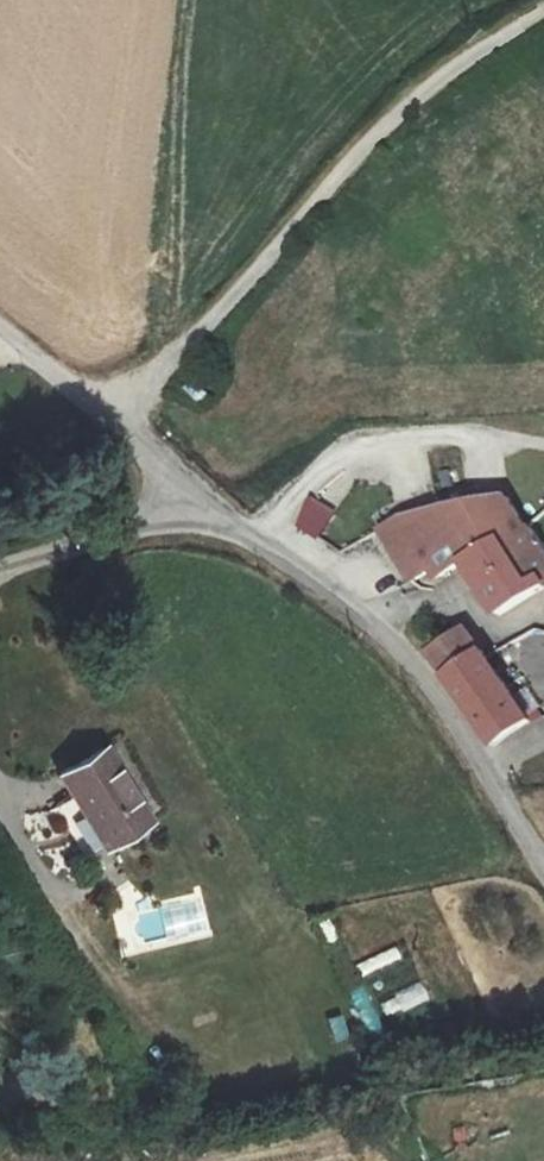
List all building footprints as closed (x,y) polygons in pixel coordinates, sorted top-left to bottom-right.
[(506,493),(399,517),(434,567),(458,555),(497,611),(543,581),(543,556),(506,493)] [(310,498),(298,530),(324,540),(336,508),(310,498)] [(446,631),(421,647),(428,656),(453,642),(446,631)] [(463,637),(453,642),(428,656),(460,697),(487,739),(517,717),(471,651),(463,637)] [(102,750),(59,780),(112,853),(154,823),(102,750)] [(358,965),(363,976),(397,962),(393,951),(358,965)] [(359,987),(346,994),(367,1032),(380,1025),(359,987)]
